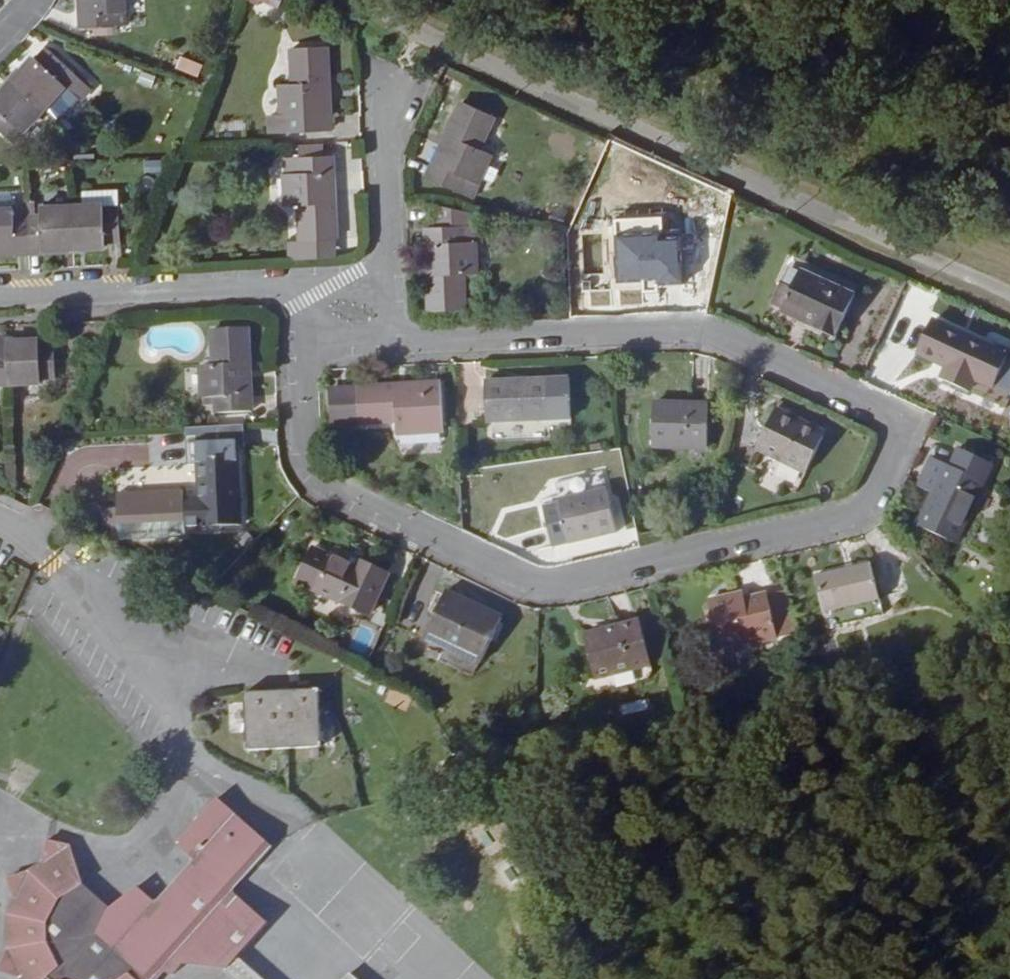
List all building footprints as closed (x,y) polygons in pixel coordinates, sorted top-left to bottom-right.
[(127,28),(125,0),(82,0),(83,14),(81,14),(81,30),(127,28)] [(244,1),(275,13),(280,0),(245,0),(244,1)] [(328,50),(292,51),(294,86),(280,87),(282,119),(270,119),(271,136),(331,132),(328,50)] [(66,89),(81,103),(92,92),(47,51),(37,62),(33,58),(12,82),(45,111),(66,89)] [(179,56),(175,68),(198,77),(202,64),(179,56)] [(13,145),(45,111),(12,82),(0,95),(0,133),(13,145)] [(479,150),(494,119),(462,104),(426,180),(472,200),(492,157),(479,150)] [(318,149),(298,149),(298,160),(319,159),(318,149)] [(338,240),(333,159),(325,159),(319,159),(298,160),(283,161),(286,207),(300,207),(303,243),(338,240)] [(121,244),(118,193),(83,194),(83,206),(73,207),(75,251),(107,249),(107,245),(121,244)] [(43,252),(75,251),(73,207),(41,209),(41,217),(26,218),(28,257),(43,256),(43,252)] [(16,254),(16,257),(28,257),(26,218),(15,219),(14,210),(0,210),(0,255),(16,254)] [(465,310),(463,275),(476,275),(473,228),(425,230),(429,312),(465,310)] [(657,286),(684,285),(682,238),(616,241),(618,283),(656,281),(657,286)] [(303,243),(291,243),(292,261),(338,258),(338,240),(303,243)] [(781,314),(835,339),(854,298),(800,273),(781,314)] [(943,369),(939,378),(972,394),(992,351),(932,322),(916,356),(943,369)] [(251,413),(247,331),(212,332),(214,367),(200,368),(201,398),(216,398),(217,415),(251,413)] [(55,380),(54,348),(39,348),(39,344),(4,345),(6,389),(42,388),(41,381),(55,380)] [(488,424),(550,422),(549,381),(486,383),(488,424)] [(331,428),(395,424),(396,436),(443,433),(440,385),(329,390),(331,428)] [(708,407),(652,405),(652,447),(707,449),(708,407)] [(823,441),(793,426),(795,421),(775,412),(756,451),(806,475),(823,441)] [(194,430),(195,442),(239,440),(239,429),(194,430)] [(187,528),(241,525),(237,446),(198,447),(200,499),(185,500),(185,492),(118,496),(120,541),(187,537),(187,528)] [(992,466),(959,451),(951,468),(945,466),(917,528),(956,546),(992,466)] [(615,534),(605,492),(560,503),(571,544),(615,534)] [(332,557),(313,549),(297,584),(316,593),(332,557)] [(369,618),(388,577),(359,563),(357,568),(332,557),(316,593),(369,618)] [(823,615),(879,603),(871,565),(814,578),(823,615)] [(501,620),(446,593),(425,640),(444,649),(437,663),(473,679),(501,620)] [(791,624),(784,593),(767,596),(775,627),(791,624)] [(767,596),(744,602),(743,597),(709,604),(720,651),(777,637),(775,627),(767,596)] [(595,681),(652,667),(640,623),(584,637),(595,681)] [(247,750),(322,747),(319,694),(245,698),(247,750)] [(238,959),(268,925),(232,894),(272,848),(217,799),(175,847),(191,861),(154,903),(138,888),(110,910),(83,886),(71,847),(47,842),(42,863),(28,873),(7,880),(14,901),(7,915),(23,920),(21,950),(8,950),(0,971),(0,974),(15,978),(161,978),(165,975),(173,977),(182,966),(226,972),(238,959)] [(234,978),(260,978),(238,959),(226,972),(234,978)]
